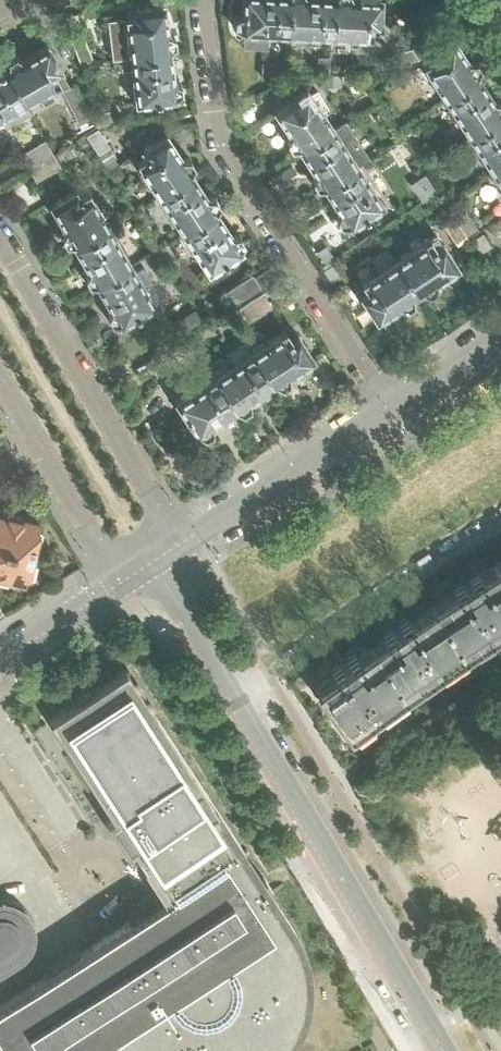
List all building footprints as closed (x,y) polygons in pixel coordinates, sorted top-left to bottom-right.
[(288,0),(243,0),(242,14),(241,14),(241,15),(234,18),(234,27),(240,30),(240,32),(262,33),(262,31),(285,31),(285,34),(287,34),(288,0)] [(332,0),(288,0),(287,34),(307,35),(308,32),(330,33),(332,0)] [(380,0),(332,0),(330,33),(330,36),(371,37),(372,23),(379,24),(380,0)] [(168,34),(167,31),(166,31),(163,6),(136,9),(137,15),(125,17),(130,58),(169,53),(170,53),(170,50),(176,45),(174,36),(168,34)] [(94,60),(83,35),(71,40),(81,65),(94,60)] [(406,62),(427,49),(420,38),(399,51),(406,62)] [(477,74),(481,68),(476,61),(469,61),(467,58),(466,59),(452,38),(429,52),(432,57),(421,64),(443,98),(445,98),(478,78),(479,77),(477,74)] [(70,85),(47,46),(25,58),(24,57),(21,59),(15,55),(7,60),(8,67),(5,68),(25,103),(26,104),(39,96),(45,105),(55,99),(52,95),(70,85)] [(96,63),(111,61),(110,49),(95,51),(96,63)] [(172,80),(169,53),(130,58),(136,104),(154,102),(154,100),(176,98),(176,97),(181,93),(180,84),(174,81),(173,80),(172,80)] [(5,68),(4,69),(5,70),(0,73),(0,119),(1,118),(7,128),(31,113),(26,104),(25,103),(5,68)] [(342,87),(342,74),(329,74),(324,75),(324,87),(342,87)] [(494,101),(494,100),(492,101),(478,78),(445,98),(457,116),(455,117),(467,136),(469,135),(470,136),(500,116),(500,100),(494,101)] [(75,85),(63,91),(71,107),(83,101),(76,86),(75,85)] [(333,128),(321,110),(328,105),(318,90),(312,94),(307,87),(296,94),(295,93),(287,98),(289,101),(275,110),(289,131),(288,132),(290,135),(286,141),(291,149),(298,148),(300,151),(301,150),(332,130),(331,129),(333,128)] [(83,101),(71,107),(79,123),(91,117),(83,101)] [(470,136),(462,140),(470,152),(477,147),(481,152),(479,154),(491,172),(493,171),(494,173),(500,168),(500,116),(470,136)] [(346,121),(332,130),(301,150),(316,173),(315,173),(315,174),(312,180),(317,188),(324,187),(324,188),(325,187),(356,167),(357,169),(371,159),(346,121)] [(191,172),(194,165),(190,158),(183,159),(181,156),(179,156),(166,135),(141,151),(144,155),(135,162),(159,196),(192,176),(193,175),(191,172)] [(81,151),(89,147),(83,137),(81,138),(56,154),(62,163),(81,151)] [(29,167),(53,153),(46,140),(22,154),(29,167)] [(116,159),(117,158),(110,147),(99,155),(109,170),(119,164),(116,159)] [(61,167),(53,153),(29,167),(37,181),(61,167)] [(126,177),(119,166),(109,172),(116,183),(126,177)] [(384,205),(370,184),(368,186),(357,169),(356,167),(325,187),(340,210),(339,211),(339,212),(336,218),(341,226),(348,225),(349,226),(367,215),(368,216),(384,205)] [(220,205),(215,197),(208,198),(207,197),(206,198),(192,176),(159,196),(170,213),(168,214),(181,234),(183,232),(183,233),(216,213),(217,212),(216,211),(220,205)] [(423,200),(436,191),(432,184),(418,193),(423,200)] [(110,227),(89,191),(80,196),(77,197),(75,192),(52,205),(64,227),(63,227),(65,231),(61,237),(66,244),(73,244),(75,247),(76,246),(76,248),(109,229),(108,228),(110,227)] [(476,226),(466,211),(456,218),(468,235),(475,230),(473,227),(476,226)] [(241,249),(244,242),(239,235),(232,235),(230,235),(216,213),(183,233),(194,250),(192,251),(207,273),(223,262),(223,261),(241,249)] [(468,235),(456,218),(445,225),(456,243),(468,235)] [(132,264),(120,243),(118,244),(109,229),(76,248),(89,270),(88,270),(88,271),(85,277),(89,285),(96,284),(97,285),(98,285),(130,265),(132,264)] [(456,267),(435,234),(395,260),(417,294),(422,291),(428,294),(436,289),(435,282),(436,282),(435,281),(456,267)] [(491,246),(483,234),(472,241),(480,253),(491,246)] [(154,252),(149,244),(140,249),(145,256),(154,252)] [(177,258),(167,244),(159,250),(168,263),(170,266),(178,261),(177,259),(177,258)] [(417,294),(395,260),(387,248),(371,258),(379,270),(361,282),(368,292),(362,296),(377,319),(398,305),(399,306),(399,305),(406,309),(413,304),(412,297),(417,294)] [(168,263),(159,250),(158,249),(154,252),(145,256),(155,271),(168,263)] [(135,273),(130,265),(98,285),(112,308),(110,309),(111,310),(107,316),(111,324),(119,323),(119,324),(136,314),(137,315),(163,300),(144,268),(135,273)] [(226,311),(261,288),(253,275),(221,295),(220,302),(226,311)] [(248,321),(271,307),(263,294),(239,309),(248,321)] [(205,324),(195,309),(174,323),(184,338),(205,324)] [(312,359),(298,336),(292,340),(285,330),(251,351),(252,353),(272,385),(273,386),(276,384),(282,388),(289,383),(289,376),(292,374),(291,373),(312,359)] [(202,359),(189,338),(166,352),(172,363),(185,355),(191,365),(202,359)] [(272,385),(252,353),(233,366),(228,360),(220,358),(211,363),(211,370),(208,369),(235,409),(236,410),(243,413),(250,408),(249,401),(250,401),(249,399),(272,385)] [(235,409),(208,369),(203,368),(191,376),(189,385),(192,390),(175,401),(184,416),(186,416),(198,434),(199,434),(205,437),(212,433),(212,425),(213,425),(212,424),(235,409)] [(40,523),(38,523),(38,524),(7,516),(6,518),(0,517),(0,547),(32,554),(33,550),(38,549),(42,532),(38,529),(40,523)] [(35,560),(32,557),(32,554),(0,547),(0,578),(24,583),(24,584),(25,585),(27,579),(31,578),(35,560)] [(493,566),(480,575),(479,573),(478,574),(477,572),(470,577),(472,579),(462,585),(461,582),(454,587),(455,588),(454,589),(455,590),(432,605),(468,658),(471,656),(500,637),(500,578),(493,566)] [(468,658),(432,605),(409,621),(408,619),(408,620),(407,618),(400,623),(401,625),(392,631),(391,629),(384,634),(385,636),(384,636),(385,637),(371,647),(408,700),(412,697),(468,658)] [(408,700),(371,647),(358,656),(357,655),(356,655),(355,654),(348,659),(350,661),(341,668),(339,665),(333,671),(334,672),(333,672),(334,674),(315,688),(348,733),(348,732),(353,738),(360,733),(408,700)] [(101,684),(113,676),(108,668),(95,676),(101,684)] [(108,1039),(109,1040),(117,1050),(284,1050),(287,1048),(293,1039),(299,1027),(304,1014),(307,1000),(308,987),(308,973),(306,960),(302,946),(297,934),(291,924),(270,893),(273,891),(264,877),(258,873),(184,758),(126,669),(119,674),(90,692),(87,687),(77,694),(77,695),(79,694),(81,698),(67,708),(50,719),(65,742),(112,815),(106,819),(126,851),(133,847),(167,899),(157,906),(141,917),(129,922),(127,924),(94,946),(82,954),(81,953),(0,1005),(0,1050),(89,1050),(108,1039)] [(20,959),(25,956),(30,950),(33,943),(35,936),(35,928),(33,921),(29,914),(26,910),(21,905),(14,901),(6,899),(0,899),(0,973),(20,959)]
